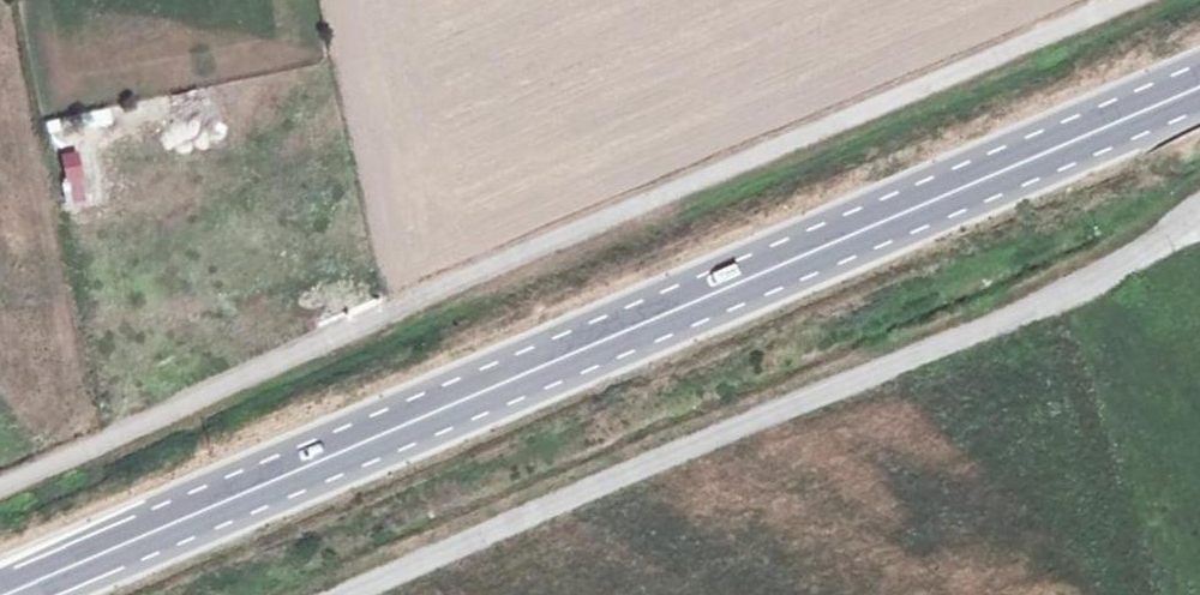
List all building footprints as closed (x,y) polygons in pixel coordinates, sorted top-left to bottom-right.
[(107,108),(85,111),(87,127),(109,124),(107,108)] [(62,203),(83,201),(79,150),(58,152),(62,203)]
